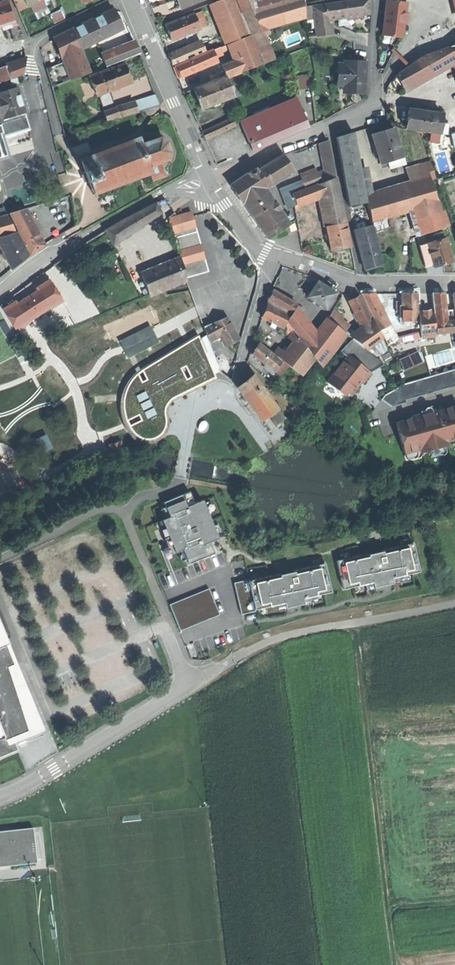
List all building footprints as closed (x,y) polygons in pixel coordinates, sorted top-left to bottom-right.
[(8,0),(0,3),(0,25),(12,21),(15,21),(12,12),(8,0)] [(18,12),(27,7),(23,0),(13,0),(18,12)] [(44,0),(42,0),(31,6),(33,10),(45,4),(44,0)] [(221,23),(285,0),(219,0),(213,2),(221,23)] [(301,0),(285,0),(221,23),(229,44),(248,36),(252,34),(304,18),(301,0)] [(306,19),(313,18),(316,36),(329,34),(327,19),(348,16),(352,16),(362,14),(370,13),(370,0),(347,0),(304,6),(306,19)] [(393,37),(402,38),(403,20),(404,14),(405,4),(385,2),(382,36),(393,37)] [(85,24),(94,42),(119,30),(115,22),(118,20),(113,10),(85,24)] [(203,11),(195,14),(200,28),(202,27),(208,24),(203,11)] [(170,32),(173,39),(200,28),(195,14),(189,16),(188,15),(167,24),(170,32)] [(18,20),(15,21),(12,21),(14,26),(15,30),(21,29),(18,20)] [(80,49),(94,42),(85,24),(73,30),(80,49)] [(24,39),(21,29),(15,30),(14,26),(11,26),(16,42),(24,39)] [(454,43),(454,31),(454,29),(446,32),(451,45),(454,43)] [(71,80),(89,73),(86,64),(80,49),(73,30),(64,34),(54,39),(64,62),(71,80)] [(421,55),(451,45),(446,32),(417,43),(420,52),(421,55)] [(263,63),(252,34),(248,36),(229,44),(236,60),(240,73),(263,63)] [(103,58),(106,67),(140,54),(136,44),(102,57),(103,58)] [(200,44),(185,50),(188,57),(203,51),(200,44)] [(380,49),(380,53),(390,58),(392,52),(391,49),(382,46),(380,49)] [(223,55),(220,48),(213,50),(216,58),(223,55)] [(454,58),(448,48),(423,57),(397,76),(402,86),(403,87),(454,58)] [(169,56),(172,64),(188,57),(185,50),(185,49),(169,56)] [(216,58),(213,50),(173,67),(175,73),(177,78),(217,61),(216,58)] [(422,57),(421,55),(420,52),(411,55),(404,63),(407,67),(422,57)] [(99,70),(106,67),(103,58),(95,61),(99,70)] [(226,78),(240,73),(236,60),(222,69),(226,78)] [(89,73),(99,70),(95,61),(86,64),(89,73)] [(352,92),(364,93),(365,63),(344,61),(344,64),(338,64),(337,85),(343,85),(343,92),(352,92)] [(25,62),(8,68),(12,79),(12,80),(23,75),(25,62)] [(52,88),(71,80),(64,62),(47,69),(52,88)] [(99,74),(107,93),(110,92),(132,83),(129,74),(124,64),(99,74)] [(12,79),(8,68),(0,71),(0,83),(12,79)] [(98,96),(107,93),(99,74),(90,77),(98,96)] [(297,89),(310,87),(308,75),(295,77),(297,89)] [(197,100),(201,109),(232,97),(230,91),(228,87),(224,76),(193,89),(197,100)] [(387,89),(387,93),(402,86),(397,76),(393,79),(390,83),(387,89)] [(3,118),(4,120),(26,114),(22,101),(18,88),(0,93),(0,106),(3,118)] [(115,108),(110,92),(107,93),(98,96),(108,121),(115,119),(117,120),(119,119),(115,108)] [(156,95),(134,102),(137,112),(159,105),(156,95)] [(250,141),(253,149),(308,126),(296,98),(240,121),(249,142),(250,141)] [(134,102),(115,108),(119,119),(137,114),(137,112),(134,102)] [(58,109),(61,121),(72,117),(69,106),(58,109)] [(407,120),(405,129),(432,133),(440,134),(441,124),(442,115),(408,110),(407,120)] [(26,114),(4,120),(3,118),(0,119),(0,139),(30,130),(26,114)] [(61,121),(64,135),(77,131),(72,117),(61,121)] [(215,125),(218,133),(236,125),(232,117),(215,125)] [(448,125),(441,124),(440,134),(446,135),(448,125)] [(205,139),(218,133),(215,125),(201,132),(205,139)] [(378,132),(368,134),(373,164),(380,163),(381,170),(396,167),(391,130),(378,132)] [(363,204),(365,203),(364,200),(353,133),(336,138),(349,207),(353,206),(363,204)] [(438,142),(440,134),(432,133),(431,141),(438,142)] [(141,145),(139,139),(81,161),(84,172),(83,172),(85,175),(88,182),(87,182),(88,185),(90,185),(93,196),(149,175),(152,183),(165,177),(161,164),(168,161),(170,154),(166,143),(160,138),(141,145)] [(243,203),(244,203),(266,188),(294,170),(283,154),(263,167),(261,165),(231,185),(243,203)] [(406,170),(411,186),(430,181),(435,179),(431,162),(406,170)] [(301,175),(302,180),(306,189),(317,185),(322,183),(317,169),(301,175)] [(320,196),(324,214),(343,210),(337,178),(322,183),(317,185),(320,196)] [(289,208),(296,205),(292,195),(306,189),(302,180),(288,185),(289,187),(282,189),(289,208)] [(411,186),(400,189),(407,211),(414,209),(416,215),(438,208),(430,181),(411,186)] [(296,205),(320,196),(317,185),(306,189),(292,195),(296,205)] [(256,220),(268,239),(290,224),(266,188),(244,203),(256,220)] [(365,203),(371,222),(372,222),(383,218),(407,211),(400,189),(364,200),(365,203)] [(105,230),(113,244),(161,212),(158,208),(155,204),(133,213),(105,230)] [(369,220),(363,204),(353,206),(358,223),(369,220)] [(440,213),(438,208),(416,215),(417,220),(440,213)] [(10,214),(18,231),(33,224),(26,209),(10,214)] [(324,214),(326,227),(346,222),(343,210),(324,214)] [(443,212),(440,213),(417,220),(413,221),(418,236),(447,228),(443,212)] [(170,218),(173,231),(195,225),(192,213),(170,218)] [(16,234),(7,215),(0,217),(0,239),(16,234)] [(386,227),(383,218),(372,222),(375,230),(386,227)] [(341,249),(351,247),(346,222),(326,227),(331,251),(341,249)] [(37,250),(43,246),(33,224),(18,231),(30,255),(37,250)] [(354,230),(359,249),(376,245),(371,226),(354,230)] [(16,234),(0,243),(0,245),(11,269),(20,263),(28,256),(16,234)] [(16,234),(0,239),(0,243),(16,234)] [(433,265),(433,267),(443,265),(452,262),(446,238),(427,243),(433,265)] [(424,267),(433,265),(427,243),(418,246),(424,267)] [(373,268),(382,265),(379,253),(378,250),(376,245),(359,249),(364,270),(373,268)] [(180,258),(170,262),(177,284),(187,280),(180,258)] [(177,284),(170,262),(142,274),(150,295),(177,284)] [(2,310),(15,330),(27,322),(27,321),(48,307),(49,309),(62,301),(49,280),(36,288),(38,290),(27,297),(16,304),(14,302),(2,310)] [(307,297),(326,309),(332,299),(336,293),(327,287),(317,281),(307,297)] [(268,300),(291,313),(296,306),(297,304),(273,290),(270,296),(268,300)] [(361,294),(374,322),(382,318),(384,317),(373,294),(361,294)] [(409,294),(402,294),(402,303),(402,312),(402,321),(417,321),(416,294),(409,294)] [(431,294),(433,311),(434,320),(444,319),(444,318),(447,317),(444,294),(438,294),(431,294)] [(354,298),(349,301),(362,325),(372,320),(359,295),(354,298)] [(335,301),(332,299),(326,309),(329,310),(335,301)] [(277,325),(284,328),(286,322),(290,314),(268,303),(265,310),(262,317),(273,322),(277,325)] [(300,309),(296,306),(291,313),(293,314),(295,311),(297,313),(300,309)] [(297,313),(295,311),(293,314),(287,321),(307,347),(315,337),(297,313)] [(335,311),(328,320),(336,326),(340,322),(343,317),(335,311)] [(421,337),(436,335),(435,324),(434,320),(433,311),(424,312),(418,312),(421,337)] [(221,335),(226,345),(232,342),(239,338),(227,317),(214,322),(221,335)] [(386,326),(382,318),(374,322),(378,330),(386,326)] [(328,320),(315,337),(307,347),(307,348),(312,355),(318,362),(324,355),(330,347),(337,339),(343,331),(336,326),(328,320)] [(372,320),(362,325),(365,329),(374,322),(372,320)] [(447,321),(447,323),(435,324),(436,335),(454,333),(454,325),(454,323),(454,320),(447,321)] [(211,341),(221,335),(214,322),(205,326),(208,335),(211,341)] [(283,328),(290,336),(294,331),(286,322),(284,328),(283,328)] [(340,322),(336,326),(343,331),(346,326),(340,322)] [(382,339),(374,322),(365,329),(354,337),(353,338),(367,349),(382,339)] [(390,324),(386,326),(378,330),(388,345),(397,340),(390,324)] [(150,325),(119,341),(128,358),(158,343),(150,325)] [(288,338),(295,344),(300,338),(294,331),(290,336),(288,338)] [(341,341),(347,333),(343,331),(337,339),(341,341)] [(200,339),(198,335),(141,370),(149,383),(161,404),(215,377),(214,374),(200,339)] [(208,335),(200,339),(214,374),(222,371),(219,362),(217,357),(211,341),(208,335)] [(285,355),(282,360),(289,366),(298,373),(312,355),(307,348),(300,338),(295,344),(285,355)] [(382,362),(352,339),(341,352),(347,357),(327,383),(340,392),(342,389),(350,395),(358,385),(356,383),(359,379),(362,381),(363,382),(371,373),(384,365),(382,362)] [(252,354),(274,371),(276,368),(282,360),(274,354),(260,343),(256,349),(252,354)] [(334,350),(330,347),(324,355),(327,358),(334,350)] [(278,350),(274,354),(282,360),(285,355),(278,350)] [(406,370),(425,362),(420,350),(401,359),(406,370)] [(219,362),(222,371),(231,378),(233,371),(228,359),(219,362)] [(283,374),(289,366),(282,360),(276,368),(283,374)] [(391,406),(407,402),(406,400),(454,386),(454,369),(405,383),(385,395),(381,399),(391,406)] [(164,409),(161,404),(149,383),(145,386),(137,373),(134,376),(130,381),(128,385),(125,390),(124,395),(123,400),(123,406),(123,412),(126,421),(142,413),(145,418),(128,426),(132,431),(135,435),(138,437),(141,438),(145,439),(149,439),(153,439),(156,437),(159,435),(162,432),(164,430),(165,426),(166,423),(166,419),(165,413),(165,408),(164,409)] [(263,416),(269,424),(280,419),(283,417),(253,376),(239,387),(260,417),(263,416)] [(11,419),(23,413),(16,399),(4,404),(11,419)] [(404,453),(420,448),(421,452),(446,445),(445,441),(454,439),(454,406),(430,413),(430,411),(411,417),(412,418),(396,423),(404,453)] [(109,445),(113,456),(125,452),(120,441),(109,445)] [(194,504),(189,492),(164,502),(170,517),(162,520),(164,527),(160,529),(168,548),(172,546),(175,553),(183,550),(189,564),(215,554),(210,542),(218,539),(202,500),(194,504)] [(336,562),(343,591),(372,584),(373,589),(392,585),(391,580),(419,573),(412,545),(381,552),(381,553),(368,556),(368,555),(336,562)] [(248,582),(234,585),(241,616),(255,613),(255,612),(283,605),(285,610),(303,606),(302,601),(331,594),(324,565),(293,573),(293,574),(280,577),(280,576),(248,583),(248,582)] [(209,591),(169,607),(180,633),(220,617),(209,591)] [(3,735),(7,744),(14,742),(44,729),(8,643),(0,646),(0,728),(3,735)] [(0,736),(0,757),(17,750),(14,742),(7,744),(3,735),(0,736)] [(36,863),(32,828),(0,831),(0,867),(36,863)]
